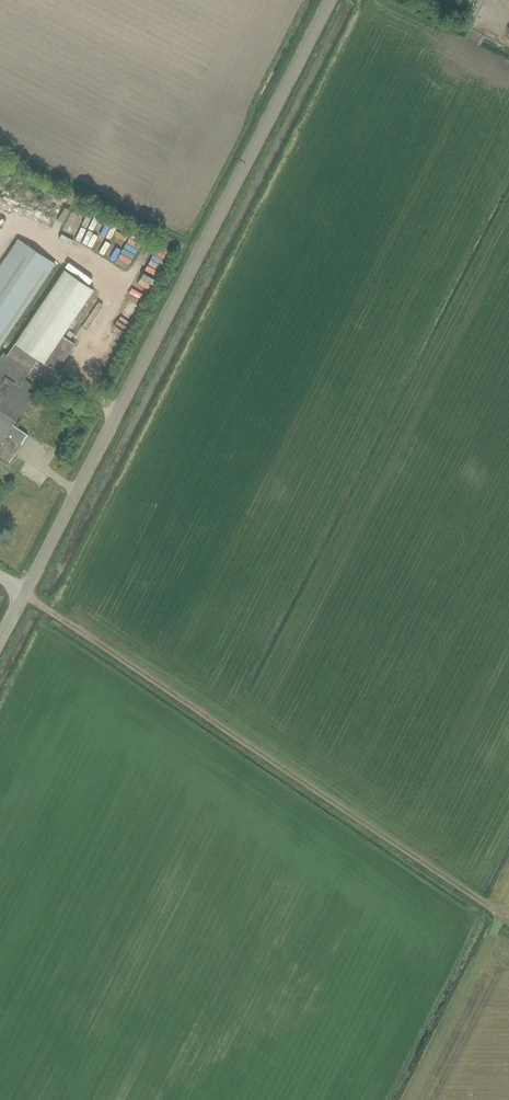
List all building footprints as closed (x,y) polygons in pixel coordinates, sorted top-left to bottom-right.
[(66,222),(73,209),(68,206),(61,219),(66,222)] [(56,263),(19,238),(0,267),(0,346),(56,263)] [(0,456),(9,462),(21,444),(6,433),(33,393),(29,390),(33,384),(25,378),(39,357),(57,370),(76,343),(63,334),(94,289),(65,269),(7,354),(4,351),(0,357),(0,456)] [(87,324),(92,327),(101,313),(97,310),(87,324)]
